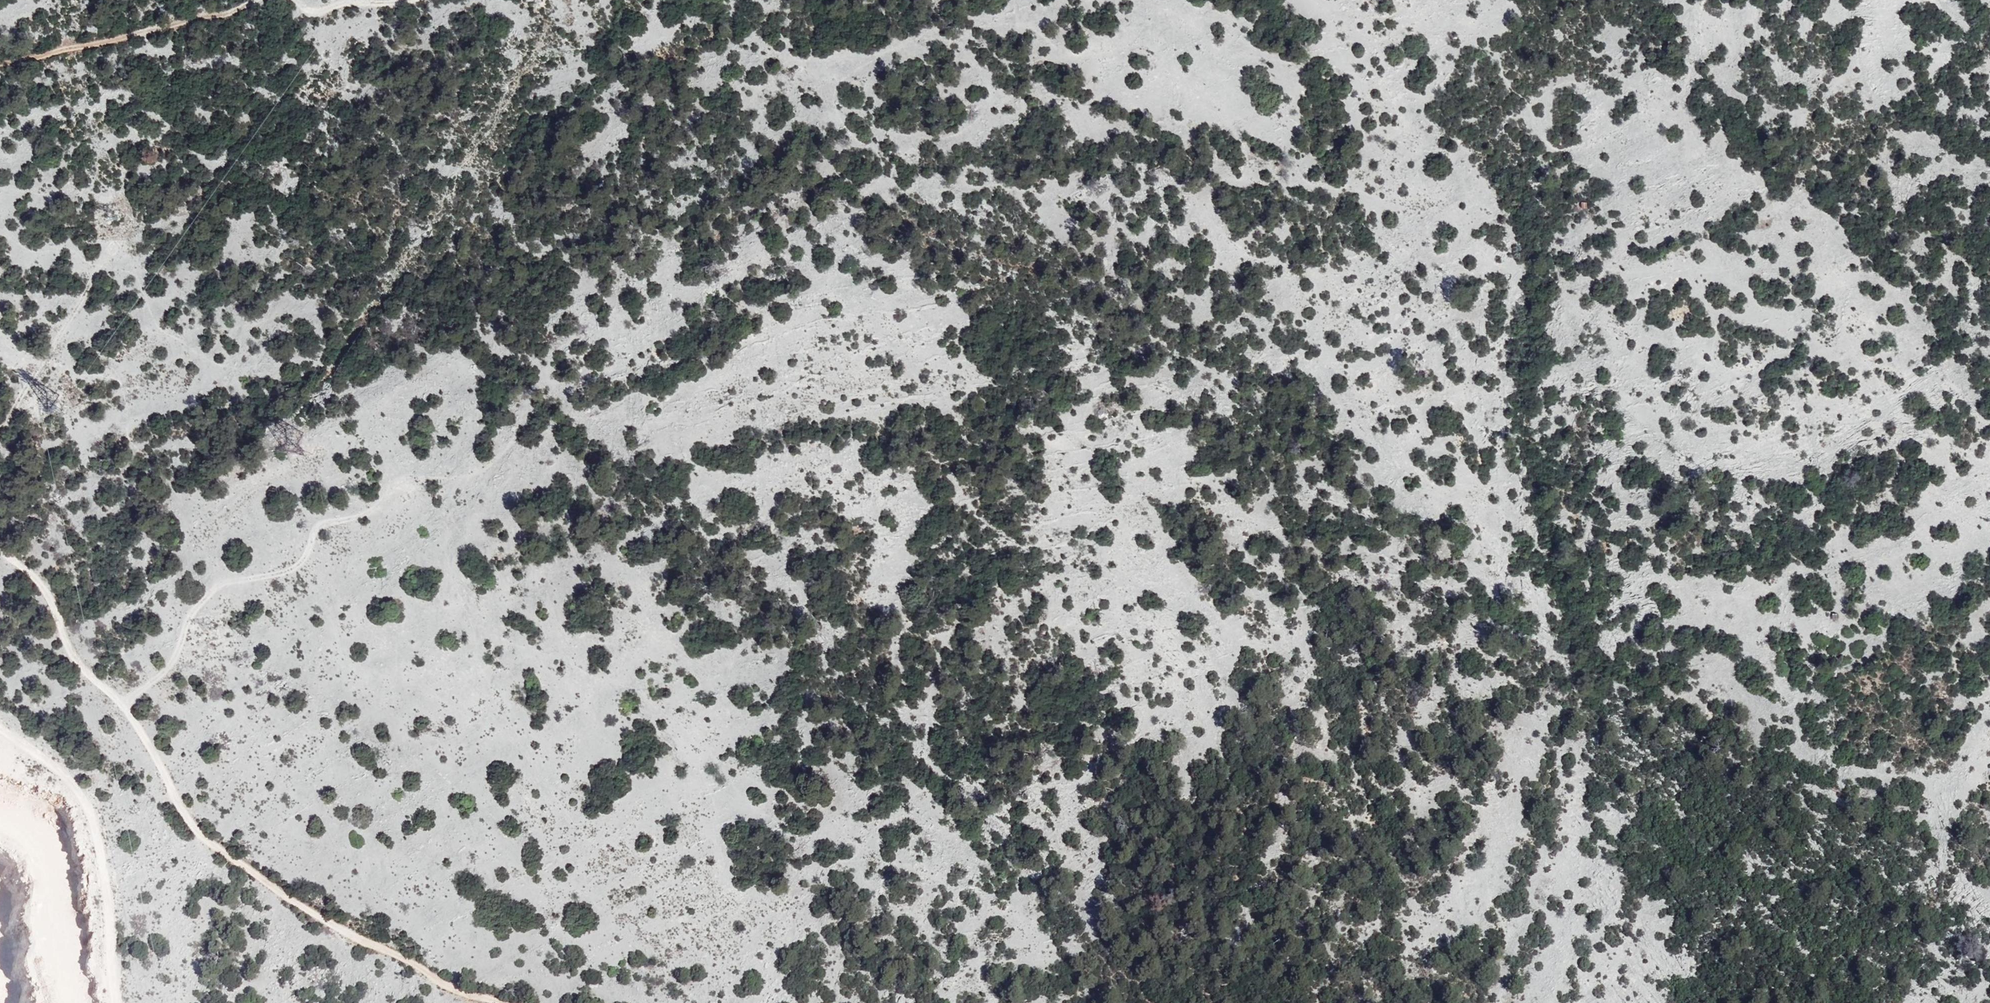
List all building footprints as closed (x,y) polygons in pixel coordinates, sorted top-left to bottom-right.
[(1361,58),(1366,49),(1357,44),(1351,52),(1361,58)]
